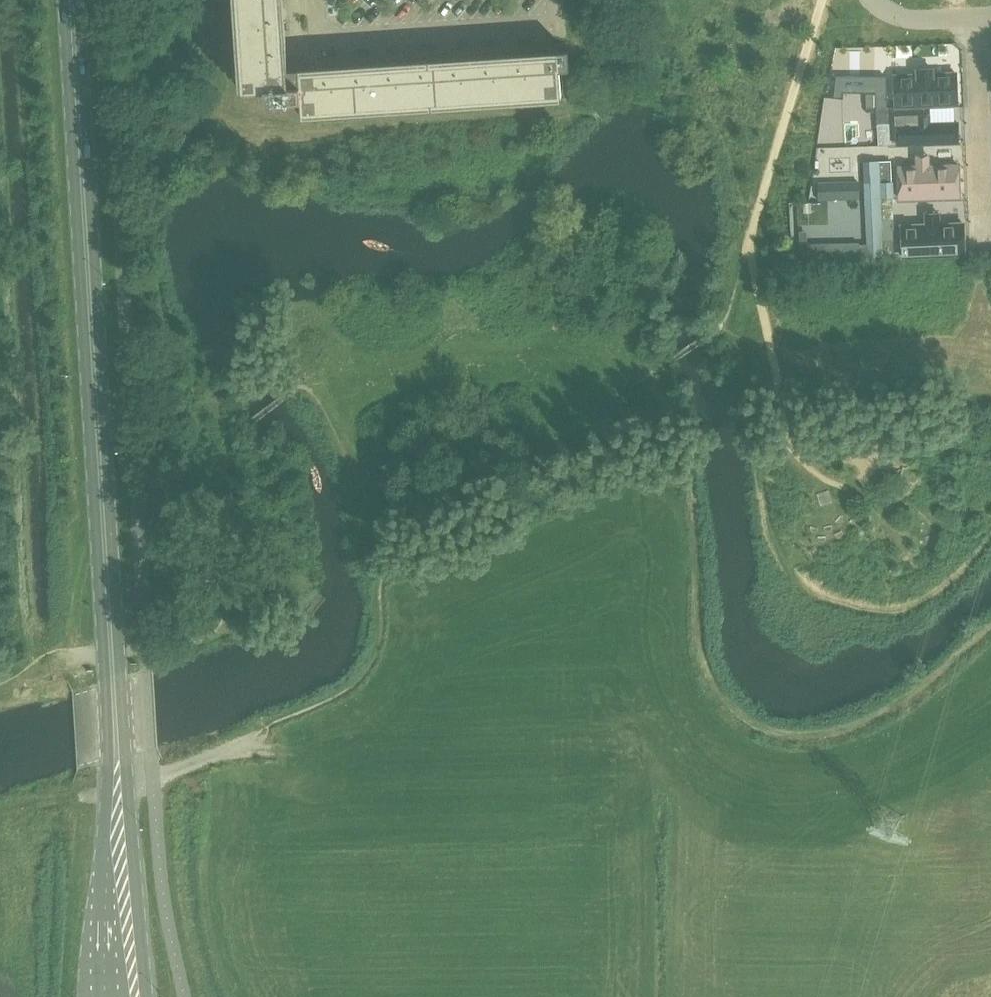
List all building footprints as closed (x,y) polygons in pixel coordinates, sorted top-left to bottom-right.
[(243,91),(263,90),(264,103),(299,100),(299,113),(560,96),(558,71),(568,71),(567,51),(555,52),(555,58),(282,76),(277,0),(237,0),(243,91)] [(960,67),(894,71),(896,112),(962,108),(960,67)] [(876,93),(887,92),(886,76),(836,76),(833,97),(841,97),(842,97),(842,92),(876,92),(876,93)] [(887,92),(876,93),(877,107),(888,107),(887,92)] [(876,93),(865,93),(866,107),(877,107),(876,93)] [(896,120),(897,145),(959,143),(958,118),(896,120)] [(889,122),(877,123),(878,145),(890,144),(889,122)] [(958,158),(897,159),(897,194),(959,193),(958,158)] [(880,181),(892,181),(891,159),(879,159),(880,181)] [(859,199),(859,180),(818,182),(818,201),(859,199)] [(881,219),(893,218),(892,196),(881,197),(881,219)] [(923,221),(901,222),(901,256),(970,255),(970,219),(947,220),(946,211),(922,211),(923,221)] [(807,231),(799,231),(800,262),(867,260),(866,244),(859,244),(859,242),(807,243),(807,231)] [(893,240),(882,241),(883,254),(893,253),(893,240)]
